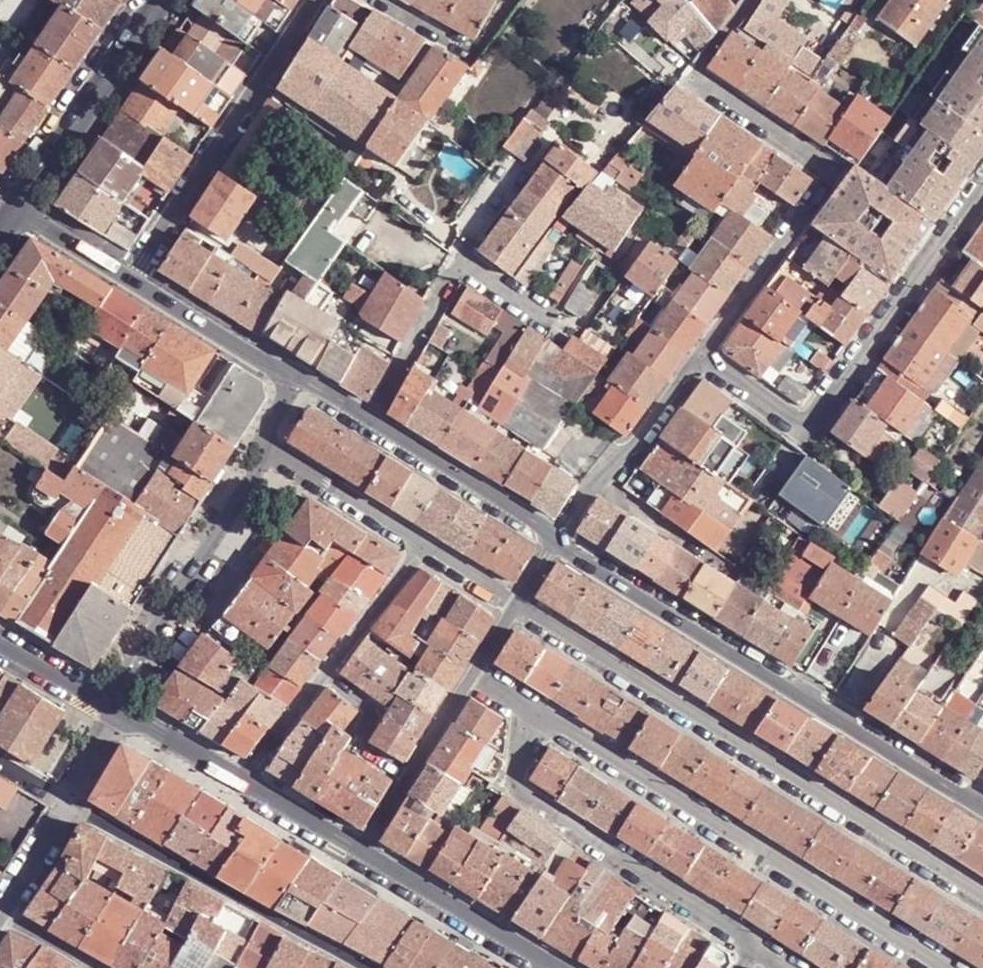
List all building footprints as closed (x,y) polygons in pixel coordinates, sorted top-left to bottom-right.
[(124,1),(122,0),(55,0),(65,6),(103,30),(124,1)] [(195,5),(199,7),(204,11),(229,29),(239,36),(240,35),(248,41),(262,20),(254,15),(253,14),(244,8),(232,0),(198,0),(195,5)] [(244,8),(249,0),(232,0),(244,8)] [(253,14),(263,0),(249,0),(244,8),(253,14)] [(292,7),(281,0),(263,0),(253,14),(254,15),(262,20),(276,29),(292,7)] [(331,3),(356,19),(366,4),(359,0),(333,0),(331,3)] [(446,20),(458,0),(413,0),(413,1),(446,20)] [(446,20),(475,37),(495,2),(491,0),(458,0),(446,20)] [(670,8),(660,0),(638,0),(637,3),(660,22),(667,11),(670,8)] [(699,13),(689,2),(688,0),(676,0),(670,8),(667,11),(684,30),(699,13)] [(689,2),(699,13),(715,33),(729,14),(728,13),(734,5),(736,3),(733,0),(692,0),(689,2)] [(744,26),(768,43),(794,60),(793,62),(808,73),(820,57),(803,46),(808,37),(778,16),(789,0),(762,0),(744,26)] [(946,0),(889,0),(877,17),(915,44),(946,0)] [(965,12),(982,25),(982,0),(973,0),(965,12)] [(346,34),(356,19),(331,3),(308,38),(333,55),(339,45),(343,40),(346,34)] [(194,26),(189,33),(214,50),(224,57),(228,60),(233,63),(248,41),(240,35),(239,36),(229,29),(204,11),(199,7),(195,5),(192,9),(188,15),(194,26)] [(76,68),(103,30),(65,6),(37,44),(76,68)] [(391,19),(374,9),(352,44),(358,48),(368,54),(391,19)] [(858,10),(847,26),(854,30),(857,32),(867,17),(858,10)] [(688,34),(702,50),(715,33),(699,13),(684,30),(688,34)] [(408,29),(391,19),(368,54),(384,64),(408,29)] [(20,22),(15,30),(22,35),(28,26),(20,22)] [(170,40),(179,47),(189,33),(180,26),(170,40)] [(847,26),(839,37),(846,41),(854,30),(847,26)] [(425,39),(408,29),(384,64),(401,76),(425,39)] [(738,84),(761,52),(748,42),(743,39),(731,31),(708,65),(738,84)] [(174,55),(199,71),(207,61),(214,50),(189,33),(179,47),(170,40),(164,48),(174,55)] [(748,42),(752,37),(750,36),(746,33),(743,39),(748,42)] [(702,50),(688,34),(676,45),(692,65),(702,50)] [(839,37),(828,53),(840,63),(852,45),(846,41),(839,37)] [(362,141),(366,143),(399,98),(398,98),(341,60),(333,55),(308,38),(296,56),(287,70),(278,84),(282,87),(362,141)] [(761,52),(788,70),(791,64),(793,62),(794,60),(768,43),(765,46),(761,52)] [(51,105),(76,68),(37,44),(28,58),(21,68),(11,81),(24,88),(51,105)] [(358,48),(352,44),(347,50),(346,51),(353,55),(358,48)] [(399,98),(429,120),(467,66),(468,64),(435,44),(398,98),(399,98)] [(347,50),(339,45),(333,55),(341,60),(346,51),(347,50)] [(144,79),(180,103),(201,73),(199,71),(174,55),(164,48),(144,79)] [(221,70),(228,60),(224,57),(214,50),(207,61),(221,70)] [(738,84),(765,103),(788,70),(761,52),(738,84)] [(15,64),(21,68),(28,58),(21,53),(15,64)] [(484,64),(475,57),(470,65),(468,64),(467,66),(477,72),(484,64)] [(221,70),(213,81),(233,95),(247,73),(233,63),(228,60),(221,70)] [(213,81),(221,70),(207,61),(199,71),(201,73),(213,81)] [(796,67),(791,64),(788,70),(793,73),(796,67)] [(810,224),(825,235),(849,252),(864,263),(889,280),(982,150),(982,68),(894,192),(855,164),(854,163),(810,224)] [(795,124),(818,91),(814,88),(793,73),(788,70),(765,103),(795,124)] [(213,126),(233,95),(213,81),(201,73),(180,103),(213,126)] [(24,88),(11,81),(0,74),(0,124),(24,88)] [(180,103),(144,79),(123,109),(160,134),(164,128),(180,103)] [(599,105),(568,82),(562,89),(593,113),(599,105)] [(290,105),(278,84),(259,113),(277,125),(290,105)] [(351,146),(366,143),(362,141),(282,87),(278,84),(290,105),(293,107),(349,144),(351,146)] [(697,102),(675,87),(647,119),(672,135),(697,102)] [(24,88),(0,124),(0,128),(24,144),(51,105),(24,88)] [(837,97),(839,92),(834,89),(831,94),(837,97)] [(818,91),(795,124),(824,142),(846,110),(818,91)] [(854,163),(855,164),(886,122),(873,113),(876,108),(857,95),(853,101),(846,110),(824,142),(854,163)] [(414,140),(429,120),(399,98),(366,143),(378,151),(397,164),(414,140)] [(697,102),(672,135),(696,152),(721,117),(697,102)] [(530,107),(525,115),(537,125),(544,130),(550,121),(535,109),(530,107)] [(889,117),(876,108),(873,113),(886,122),(889,117)] [(160,134),(123,109),(103,137),(146,167),(166,138),(160,134)] [(239,184),(277,125),(259,113),(221,173),(239,184)] [(525,115),(518,124),(530,133),(537,125),(525,115)] [(761,145),(721,117),(696,152),(694,154),(696,155),(696,156),(734,182),(761,145)] [(527,139),(530,133),(518,124),(514,130),(527,139)] [(537,125),(530,133),(538,139),(544,130),(537,125)] [(24,144),(0,128),(0,171),(4,173),(24,144)] [(514,130),(511,135),(523,144),(527,139),(514,130)] [(527,139),(523,144),(530,149),(538,139),(530,133),(527,139)] [(516,154),(523,144),(511,135),(504,145),(516,154)] [(146,167),(103,137),(80,170),(124,200),(143,173),(147,167),(146,167)] [(169,190),(193,155),(172,142),(166,138),(146,167),(147,167),(143,173),(155,180),(169,190)] [(427,149),(414,140),(397,164),(411,174),(427,149)] [(585,162),(559,141),(547,158),(572,178),(585,162)] [(366,143),(351,146),(333,173),(341,179),(344,176),(350,166),(366,143)] [(350,166),(362,174),(378,151),(366,143),(350,166)] [(812,178),(761,145),(734,182),(721,199),(732,208),(754,224),(760,224),(767,214),(767,210),(752,198),(755,194),(752,191),(759,182),(792,204),(812,178)] [(615,178),(616,178),(633,159),(621,148),(612,158),(607,164),(619,171),(615,178)] [(721,199),(734,182),(696,156),(674,183),(713,210),(715,208),(721,199)] [(547,158),(526,186),(557,210),(561,205),(578,183),(572,178),(547,158)] [(578,183),(586,188),(591,182),(599,173),(587,163),(585,162),(572,178),(578,183)] [(603,169),(615,178),(619,171),(607,164),(603,169)] [(599,173),(591,182),(606,192),(610,185),(615,178),(603,169),(599,173)] [(103,233),(124,200),(80,170),(56,204),(103,233)] [(155,180),(143,173),(124,200),(136,208),(143,199),(155,180)] [(239,184),(221,173),(194,215),(227,237),(255,194),(239,184)] [(311,205),(319,211),(341,179),(333,173),(311,205)] [(363,189),(344,176),(341,179),(319,211),(309,225),(287,258),(307,273),(318,281),(319,280),(333,259),(345,240),(346,240),(330,227),(336,219),(340,222),(350,207),(363,189)] [(569,219),(614,249),(637,214),(620,202),(606,192),(591,182),(586,188),(568,210),(563,215),(569,219)] [(561,205),(568,210),(586,188),(578,183),(561,205)] [(610,185),(606,192),(620,202),(625,195),(610,185)] [(552,217),(557,210),(526,186),(522,191),(552,217)] [(379,201),(363,189),(350,207),(367,220),(379,201)] [(552,217),(522,191),(489,235),(478,248),(510,272),(552,217)] [(458,192),(454,198),(461,203),(464,197),(458,192)] [(147,202),(143,199),(136,208),(141,211),(147,202)] [(715,208),(726,218),(732,208),(721,199),(715,208)] [(300,219),(309,225),(319,211),(311,205),(300,219)] [(749,264),(770,235),(754,224),(732,208),(726,218),(715,231),(711,237),(749,264)] [(149,221),(137,214),(117,242),(129,249),(149,221)] [(562,230),(569,219),(563,215),(561,214),(553,224),(562,230)] [(700,229),(711,237),(715,231),(705,222),(700,229)] [(672,249),(680,255),(688,245),(695,235),(698,230),(690,224),(672,249)] [(964,250),(976,258),(982,263),(982,224),(964,250)] [(188,225),(181,234),(199,244),(204,236),(188,225)] [(695,235),(707,244),(711,237),(700,229),(698,230),(695,235)] [(160,268),(190,287),(212,253),(207,249),(199,244),(181,234),(160,268)] [(477,247),(478,248),(489,235),(488,234),(477,247)] [(849,252),(825,235),(807,261),(803,266),(811,271),(826,282),(826,283),(833,274),(837,270),(849,252)] [(13,268),(49,290),(56,278),(78,292),(95,302),(100,306),(113,286),(108,283),(97,276),(34,237),(13,268)] [(728,293),(749,264),(711,237),(707,244),(699,255),(690,266),(695,270),(728,293)] [(660,239),(655,246),(667,255),(672,249),(660,239)] [(217,245),(211,241),(207,249),(212,253),(217,245)] [(625,275),(653,294),(657,287),(663,280),(675,261),(667,255),(655,246),(649,241),(625,275)] [(234,255),(251,265),(258,253),(241,243),(232,254),(234,255)] [(796,244),(788,255),(794,259),(797,254),(801,248),(796,244)] [(217,245),(212,253),(229,263),(234,255),(232,254),(217,245)] [(679,258),(690,266),(699,255),(688,245),(680,255),(679,258)] [(672,249),(667,255),(675,261),(679,258),(680,255),(672,249)] [(864,263),(849,252),(837,270),(842,273),(851,279),(864,263)] [(206,296),(211,300),(229,263),(212,253),(190,287),(198,292),(206,296)] [(261,273),(271,279),(280,268),(258,253),(251,265),(261,273)] [(797,254),(794,259),(803,266),(807,261),(797,254)] [(257,281),(261,273),(251,265),(234,255),(229,263),(257,281)] [(802,284),(811,271),(803,266),(794,259),(788,255),(779,268),(774,274),(766,285),(800,309),(810,317),(818,323),(819,323),(830,307),(841,293),(826,283),(826,282),(817,294),(802,284)] [(956,288),(982,307),(982,263),(976,258),(956,288)] [(333,259),(319,280),(331,289),(339,275),(333,271),(339,263),(333,259)] [(231,313),(239,318),(257,281),(229,263),(211,300),(214,302),(220,305),(231,313)] [(889,280),(864,263),(851,279),(841,293),(867,312),(889,280)] [(28,319),(46,293),(47,292),(49,290),(13,268),(0,285),(0,301),(28,319)] [(706,323),(728,293),(695,270),(678,293),(673,299),(706,323)] [(842,273),(837,270),(833,274),(839,278),(842,273)] [(362,317),(401,341),(425,298),(386,271),(371,293),(352,281),(343,296),(353,303),(362,317)] [(257,281),(268,287),(271,279),(261,273),(257,281)] [(318,281),(307,273),(300,284),(288,277),(281,286),(276,293),(285,298),(289,290),(305,301),(306,300),(318,281)] [(56,278),(49,290),(47,292),(70,305),(78,292),(56,278)] [(950,351),(959,358),(981,327),(982,328),(982,307),(956,288),(943,279),(912,323),(950,351)] [(306,300),(322,309),(334,292),(331,289),(319,280),(318,281),(306,300)] [(580,280),(564,304),(579,313),(582,307),(584,308),(597,290),(580,280)] [(657,287),(668,296),(673,289),(675,288),(663,280),(657,287)] [(257,328),(265,333),(285,298),(276,293),(268,287),(257,281),(239,318),(245,321),(257,328)] [(502,307),(470,284),(454,311),(489,333),(493,323),(502,307)] [(766,285),(745,314),(779,339),(796,316),(800,309),(766,285)] [(148,308),(113,286),(100,306),(91,319),(89,324),(94,327),(123,345),(125,343),(148,308)] [(653,294),(669,306),(673,299),(668,296),(657,287),(653,294)] [(668,296),(673,299),(678,293),(673,289),(668,296)] [(265,333),(317,365),(336,331),(341,322),(341,320),(322,309),(306,300),(305,301),(289,290),(285,298),(265,333)] [(867,312),(841,293),(830,307),(819,323),(845,342),(867,312)] [(685,351),(706,323),(673,299),(669,306),(653,327),(685,351)] [(7,349),(16,338),(28,319),(0,301),(0,344),(7,349)] [(498,338),(514,349),(529,325),(502,307),(493,323),(503,331),(498,338)] [(148,357),(171,322),(161,315),(148,308),(125,343),(148,357)] [(783,342),(788,346),(810,317),(800,309),(796,316),(779,339),(783,342)] [(641,310),(637,316),(642,319),(646,313),(641,310)] [(745,314),(724,344),(723,346),(725,349),(760,374),(783,342),(779,339),(745,314)] [(430,334),(439,339),(444,342),(454,324),(440,316),(430,334)] [(637,316),(626,331),(642,342),(653,327),(642,319),(637,316)] [(45,331),(28,319),(16,338),(33,349),(38,341),(45,331)] [(208,363),(216,350),(171,322),(148,357),(144,364),(189,392),(193,386),(208,363)] [(336,331),(353,341),(358,332),(356,331),(347,326),(341,322),(336,331)] [(89,324),(88,323),(77,339),(81,341),(83,343),(94,327),(89,324)] [(918,395),(924,386),(950,351),(912,323),(880,368),(918,395)] [(544,336),(529,325),(514,349),(511,355),(508,360),(505,366),(532,380),(505,423),(510,426),(518,431),(525,435),(533,439),(541,445),(545,447),(571,411),(570,410),(589,383),(597,372),(565,349),(544,336)] [(598,353),(606,359),(613,348),(615,347),(610,343),(587,327),(578,339),(598,353)] [(666,378),(685,351),(653,327),(642,342),(639,346),(633,354),(666,378)] [(317,365),(343,381),(361,346),(353,341),(336,331),(317,365)] [(434,344),(436,345),(439,339),(430,334),(427,340),(434,344)] [(615,334),(610,343),(615,347),(617,343),(620,339),(615,334)] [(565,349),(597,372),(606,359),(598,353),(578,339),(574,337),(565,349)] [(33,349),(16,338),(7,349),(22,359),(24,361),(33,349)] [(514,349),(498,338),(491,350),(503,357),(507,352),(511,355),(514,349)] [(107,363),(108,360),(90,349),(88,351),(79,345),(81,341),(77,339),(70,349),(77,354),(87,360),(101,370),(107,363)] [(427,340),(425,343),(432,348),(434,344),(427,340)] [(42,373),(49,363),(55,355),(38,341),(33,349),(24,361),(36,369),(42,373)] [(760,374),(769,381),(772,376),(792,348),(788,346),(783,342),(760,374)] [(123,345),(118,352),(141,367),(144,364),(148,357),(125,343),(123,345)] [(425,343),(418,358),(425,362),(426,362),(434,349),(432,348),(425,343)] [(628,351),(633,354),(639,346),(634,343),(628,350),(628,351)] [(7,380),(22,359),(7,349),(0,344),(0,390),(7,380)] [(389,363),(361,346),(343,381),(357,390),(370,398),(389,363)] [(791,379),(799,368),(788,360),(795,351),(792,348),(772,376),(778,381),(774,385),(779,388),(787,376),(791,379)] [(479,371),(495,382),(505,366),(508,360),(503,357),(491,350),(479,371)] [(646,405),(666,378),(633,354),(628,351),(608,379),(614,384),(646,405)] [(817,382),(824,371),(812,363),(795,351),(788,360),(799,368),(817,382)] [(938,396),(963,361),(959,358),(950,351),(924,386),(938,396)] [(507,352),(503,357),(508,360),(511,355),(507,352)] [(824,371),(831,362),(819,353),(812,363),(824,371)] [(67,367),(78,374),(87,360),(77,354),(67,367)] [(418,358),(416,362),(423,366),(425,362),(418,358)] [(22,359),(7,380),(0,390),(0,412),(5,416),(36,369),(24,361),(22,359)] [(211,399),(198,420),(236,445),(268,396),(264,380),(235,362),(233,365),(211,399)] [(416,362),(413,366),(423,372),(426,368),(427,368),(423,366),(416,362)] [(42,373),(57,382),(63,373),(49,363),(42,373)] [(212,367),(208,363),(193,386),(197,388),(212,367)] [(389,410),(407,421),(428,387),(433,378),(423,372),(413,366),(405,382),(389,410)] [(505,423),(532,380),(505,366),(495,382),(486,398),(481,406),(480,407),(502,422),(503,421),(505,423)] [(426,368),(423,372),(433,378),(435,374),(426,368)] [(880,368),(857,399),(902,432),(906,435),(929,403),(918,395),(880,368)] [(128,388),(132,381),(115,370),(111,376),(128,388)] [(486,398),(495,382),(479,371),(469,386),(474,389),(486,398)] [(597,372),(589,383),(595,387),(604,376),(597,372)] [(769,381),(774,385),(778,381),(772,376),(769,381)] [(801,403),(809,392),(791,379),(787,376),(779,388),(801,403)] [(610,389),(614,384),(608,379),(604,385),(606,386),(610,389)] [(705,379),(685,408),(710,426),(731,398),(705,379)] [(88,404),(94,394),(74,381),(69,390),(88,404)] [(626,433),(646,405),(614,384),(610,389),(595,411),(602,416),(626,432),(626,433)] [(174,405),(179,408),(184,399),(163,385),(158,394),(174,405)] [(198,420),(211,399),(197,388),(193,386),(189,392),(184,399),(179,408),(189,415),(198,420)] [(588,412),(595,411),(610,389),(606,386),(588,412)] [(425,432),(442,443),(463,410),(428,387),(407,421),(425,432)] [(111,414),(117,417),(129,399),(123,395),(111,414)] [(962,427),(971,415),(945,397),(937,409),(962,427)] [(750,431),(725,414),(734,401),(731,398),(710,426),(740,447),(750,431)] [(497,430),(502,422),(480,407),(481,406),(469,399),(463,410),(497,430)] [(880,464),(902,432),(857,399),(834,431),(880,464)] [(929,403),(906,435),(911,439),(934,406),(929,403)] [(100,431),(109,417),(88,404),(79,417),(92,425),(100,431)] [(184,422),(189,415),(179,408),(174,405),(167,414),(183,424),(184,422)] [(125,422),(154,441),(163,426),(134,408),(125,422)] [(739,448),(740,447),(710,426),(685,408),(664,437),(711,470),(719,476),(739,448)] [(309,409),(289,442),(368,490),(388,458),(309,409)] [(475,464),(497,430),(463,410),(442,443),(458,453),(475,464)] [(595,411),(588,412),(598,420),(602,416),(595,411)] [(105,483),(137,504),(158,471),(168,477),(180,458),(175,454),(154,441),(125,422),(117,417),(111,414),(109,417),(100,431),(78,463),(77,465),(105,483)] [(5,438),(16,422),(7,417),(0,428),(0,435),(5,438)] [(214,479),(236,445),(198,420),(193,428),(185,440),(175,454),(180,458),(214,479)] [(5,438),(18,447),(24,437),(30,429),(16,421),(16,422),(5,438)] [(505,436),(510,426),(505,423),(503,421),(502,422),(497,430),(505,436)] [(78,463),(100,431),(92,425),(70,458),(78,463)] [(154,441),(175,454),(185,440),(163,426),(154,441)] [(518,431),(510,426),(505,436),(512,440),(518,431)] [(18,447),(34,458),(40,448),(45,441),(30,429),(24,437),(18,447)] [(475,464),(491,473),(512,440),(505,436),(497,430),(475,464)] [(519,445),(525,435),(518,431),(512,440),(519,445)] [(533,439),(525,435),(519,445),(527,450),(533,439)] [(681,493),(690,499),(711,470),(664,437),(643,466),(655,475),(681,493)] [(527,450),(535,454),(541,445),(533,439),(527,450)] [(491,473),(505,482),(527,450),(519,445),(512,440),(491,473)] [(34,458),(46,466),(57,450),(58,448),(45,441),(40,448),(34,458)] [(908,466),(927,479),(931,473),(941,459),(922,446),(908,466)] [(739,448),(719,476),(731,484),(751,456),(739,448)] [(77,465),(78,463),(70,458),(57,450),(46,466),(50,468),(68,481),(77,465)] [(518,490),(531,498),(552,465),(551,465),(535,454),(527,450),(505,482),(518,490)] [(809,454),(782,492),(827,525),(855,486),(809,454)] [(171,479),(184,488),(163,520),(181,531),(183,529),(208,491),(214,479),(180,458),(168,477),(171,479)] [(368,490),(394,506),(413,473),(388,458),(368,490)] [(924,551),(960,574),(965,566),(970,568),(972,565),(977,569),(982,559),(982,541),(982,540),(982,538),(982,459),(924,551)] [(89,508),(105,483),(77,465),(68,481),(50,468),(39,485),(57,496),(62,490),(79,501),(83,503),(89,508)] [(552,465),(531,498),(544,506),(557,515),(578,481),(552,465)] [(711,470),(690,499),(733,529),(753,500),(731,484),(719,476),(711,470)] [(137,504),(150,511),(171,479),(168,477),(158,471),(137,504)] [(439,489),(413,473),(394,506),(419,522),(439,489)] [(941,480),(931,473),(927,479),(936,487),(941,480)] [(666,515),(681,493),(655,475),(658,488),(648,503),(666,515)] [(150,511),(163,520),(184,488),(171,479),(150,511)] [(881,505),(900,519),(919,492),(899,479),(881,505)] [(147,584),(181,531),(163,520),(150,511),(137,504),(105,483),(89,508),(77,527),(71,536),(66,544),(63,547),(54,562),(51,566),(53,567),(18,620),(56,642),(94,582),(132,607),(147,584)] [(59,505),(57,496),(39,485),(36,489),(59,505)] [(419,522),(443,536),(463,504),(439,489),(419,522)] [(62,490),(64,498),(75,504),(76,505),(79,501),(62,490)] [(690,499),(681,493),(666,515),(718,550),(733,529),(690,499)] [(580,530),(611,550),(631,517),(600,498),(580,530)] [(313,499),(289,530),(311,547),(316,541),(327,549),(334,539),(355,552),(370,534),(313,499)] [(76,505),(75,504),(75,514),(77,527),(89,508),(83,503),(79,501),(76,505)] [(488,520),(463,504),(443,536),(468,552),(488,520)] [(659,536),(631,517),(611,550),(639,568),(659,536)] [(511,534),(488,520),(468,552),(492,567),(511,534)] [(843,615),(873,633),(880,623),(904,585),(882,571),(909,530),(898,522),(896,525),(883,544),(870,563),(862,576),(866,578),(863,582),(843,615)] [(268,556),(308,586),(320,570),(322,569),(317,565),(322,556),(311,547),(289,530),(268,556)] [(21,547),(20,545),(0,532),(0,579),(21,547)] [(61,541),(66,544),(71,536),(65,532),(60,540),(61,541)] [(34,544),(36,541),(26,534),(26,535),(24,538),(26,540),(34,544)] [(370,534),(355,552),(390,572),(403,555),(370,534)] [(537,551),(511,534),(492,567),(518,583),(537,551)] [(803,535),(768,591),(771,593),(801,612),(812,596),(833,564),(837,558),(836,557),(803,535)] [(676,547),(659,536),(639,568),(656,578),(676,547)] [(43,549),(40,553),(54,562),(63,547),(58,544),(50,539),(43,549)] [(355,552),(334,539),(327,549),(322,556),(317,565),(322,569),(320,570),(334,578),(335,578),(355,552)] [(40,553),(23,544),(21,547),(0,579),(0,609),(3,611),(40,553)] [(707,566),(676,547),(656,578),(686,598),(707,566)] [(355,552),(335,578),(370,599),(390,572),(355,552)] [(3,611),(18,620),(53,567),(51,566),(54,562),(40,553),(3,611)] [(299,611),(315,590),(308,586),(268,556),(254,577),(299,611)] [(558,563),(538,595),(572,617),(592,584),(558,563)] [(833,564),(812,596),(817,599),(843,615),(863,582),(833,564)] [(737,585),(707,566),(686,598),(717,617),(737,585)] [(424,569),(375,631),(396,647),(412,659),(415,654),(423,641),(419,638),(412,634),(427,609),(444,583),(424,569)] [(765,602),(771,593),(768,591),(743,575),(737,585),(765,602)] [(254,577),(228,611),(252,631),(272,646),(299,611),(254,577)] [(370,599),(335,578),(334,578),(324,592),(327,593),(359,614),(370,599)] [(132,607),(94,582),(56,642),(82,658),(103,652),(132,607)] [(444,583),(427,609),(435,613),(439,616),(446,604),(455,589),(444,583)] [(572,617),(597,632),(617,600),(592,584),(572,617)] [(745,635),(765,602),(737,585),(717,617),(745,635)] [(464,596),(455,589),(446,604),(455,609),(464,596)] [(359,614),(327,593),(323,598),(310,616),(341,636),(359,614)] [(495,617),(464,596),(455,609),(448,622),(480,642),(495,617)] [(801,612),(807,615),(817,599),(812,596),(801,612)] [(897,635),(911,646),(913,643),(920,633),(931,617),(938,608),(939,607),(923,596),(897,635)] [(597,632),(623,648),(643,615),(617,600),(597,632)] [(796,620),(765,602),(745,635),(775,653),(796,620)] [(950,616),(938,608),(931,617),(943,625),(950,616)] [(419,638),(435,613),(427,609),(412,634),(419,638)] [(242,645),(252,631),(228,611),(216,626),(242,645)] [(801,612),(796,620),(775,653),(796,665),(816,632),(802,624),(808,615),(807,615),(801,612)] [(435,613),(419,638),(423,641),(433,647),(448,622),(439,616),(435,613)] [(623,648),(649,664),(669,631),(643,615),(623,648)] [(341,636),(310,616),(309,618),(291,640),(323,660),(341,636)] [(465,667),(480,642),(448,622),(433,647),(465,667)] [(497,663),(526,681),(546,649),(517,630),(497,663)] [(649,664),(671,677),(690,645),(669,631),(649,664)] [(182,668),(218,688),(241,658),(209,633),(182,668)] [(370,634),(367,639),(372,644),(375,640),(371,638),(372,636),(370,634)] [(367,688),(390,657),(372,644),(367,639),(343,671),(367,688)] [(303,686),(323,660),(291,640),(272,665),(303,686)] [(415,654),(425,660),(433,647),(423,641),(415,654)] [(918,663),(925,652),(921,649),(913,643),(911,646),(906,654),(918,663)] [(671,677),(681,685),(702,651),(690,645),(671,677)] [(465,667),(433,647),(425,660),(421,665),(419,670),(451,690),(465,667)] [(573,666),(546,649),(526,681),(553,698),(573,666)] [(254,652),(250,659),(265,670),(274,657),(264,650),(258,656),(254,652)] [(960,659),(946,650),(931,673),(926,679),(940,689),(960,659)] [(681,685),(710,703),(730,670),(702,651),(681,685)] [(367,688),(390,704),(397,694),(410,671),(390,657),(367,688)] [(217,689),(231,698),(243,679),(251,684),(259,673),(246,664),(246,662),(241,658),(218,688),(217,689)] [(917,692),(926,679),(931,673),(923,668),(920,672),(922,673),(917,679),(911,675),(916,668),(903,658),(867,709),(894,726),(917,692)] [(250,659),(246,662),(246,664),(259,673),(260,674),(265,670),(250,659)] [(303,686),(272,665),(267,672),(256,686),(288,706),(303,686)] [(553,698),(581,716),(601,683),(573,666),(553,698)] [(451,690),(419,670),(415,675),(410,671),(397,694),(402,698),(402,697),(435,716),(451,690)] [(754,683),(730,670),(710,703),(733,717),(754,683)] [(67,708),(44,694),(6,672),(5,674),(0,682),(0,743),(32,763),(67,708)] [(203,731),(228,703),(206,692),(207,690),(178,673),(161,696),(163,706),(203,731)] [(270,729),(288,706),(256,686),(251,684),(243,679),(231,698),(228,703),(248,715),(270,729)] [(581,716),(607,731),(627,699),(601,683),(581,716)] [(733,717),(757,732),(778,699),(754,683),(733,717)] [(304,720),(328,737),(335,727),(343,732),(344,732),(361,711),(331,687),(304,720)] [(920,743),(943,709),(917,692),(894,726),(920,743)] [(435,716),(402,697),(402,698),(395,708),(388,719),(420,739),(435,716)] [(473,697),(456,723),(488,744),(505,718),(473,697)] [(607,731),(632,748),(652,715),(627,699),(607,731)] [(757,732),(789,752),(810,718),(778,699),(757,732)] [(248,715),(228,703),(203,731),(225,744),(248,715)] [(966,722),(944,708),(943,709),(920,743),(944,758),(966,722)] [(270,729),(248,715),(225,744),(249,758),(270,729)] [(632,748),(662,766),(682,734),(652,715),(632,748)] [(840,736),(810,718),(789,752),(818,770),(840,736)] [(406,763),(420,739),(388,719),(373,743),(406,763)] [(328,737),(304,720),(291,737),(269,771),(297,787),(328,737)] [(959,768),(982,731),(977,728),(966,722),(944,758),(959,768)] [(430,765),(463,784),(474,766),(486,748),(488,744),(456,723),(430,765)] [(315,798),(345,751),(346,751),(354,739),(344,732),(343,732),(335,727),(328,737),(297,787),(315,798)] [(982,731),(959,768),(977,778),(982,769),(982,732),(982,731)] [(662,766),(690,784),(709,751),(682,734),(662,766)] [(818,770),(849,789),(872,755),(840,736),(818,770)] [(93,800),(117,815),(152,762),(125,745),(93,800)] [(550,747),(531,780),(560,799),(561,799),(581,766),(550,747)] [(474,766),(490,776),(493,779),(498,778),(505,766),(504,763),(499,756),(486,748),(474,766)] [(348,817),(375,770),(346,751),(345,751),(315,798),(348,817)] [(690,784),(716,800),(737,769),(709,751),(690,784)] [(900,773),(872,755),(849,789),(878,808),(900,773)] [(172,773),(152,762),(117,815),(136,826),(172,773)] [(430,765),(413,793),(436,810),(444,815),(463,784),(430,765)] [(610,785),(581,766),(561,799),(560,799),(558,801),(588,820),(589,818),(610,785)] [(767,787),(737,769),(716,800),(746,818),(767,787)] [(367,829),(395,782),(375,770),(348,817),(367,829)] [(204,792),(172,773),(136,826),(166,844),(185,817),(204,792)] [(878,808),(906,826),(928,791),(900,773),(878,808)] [(18,786),(11,781),(0,775),(0,801),(6,804),(18,786)] [(453,821),(472,791),(463,784),(444,815),(453,821)] [(639,804),(610,785),(589,818),(618,836),(639,804)] [(746,818),(775,837),(796,805),(767,787),(746,818)] [(955,808),(928,791),(906,826),(933,843),(955,808)] [(231,808),(204,792),(185,817),(213,834),(231,808)] [(403,807),(427,823),(429,822),(431,818),(436,810),(413,793),(403,807)] [(500,793),(481,821),(548,860),(564,840),(500,793)] [(668,822),(639,804),(618,836),(648,855),(668,822)] [(775,837),(806,856),(827,825),(796,805),(775,837)] [(383,840),(407,855),(427,823),(403,807),(383,840)] [(247,818),(231,808),(213,834),(195,860),(221,876),(249,836),(240,830),(247,818)] [(933,843),(959,859),(981,825),(955,808),(933,843)] [(444,815),(436,810),(431,818),(437,822),(434,826),(452,837),(458,828),(451,824),(453,821),(444,815)] [(166,844),(195,860),(213,834),(185,817),(166,844)] [(284,841),(247,818),(240,830),(249,836),(221,876),(248,891),(284,841)] [(432,870),(452,837),(434,826),(429,822),(427,823),(407,855),(432,870)] [(687,834),(668,822),(648,855),(666,867),(687,834)] [(84,825),(67,857),(69,859),(69,861),(70,868),(76,872),(88,879),(88,880),(100,859),(98,858),(110,840),(84,825)] [(856,844),(827,825),(806,856),(835,874),(856,844)] [(982,875),(982,826),(981,825),(959,859),(982,875)] [(486,833),(480,830),(478,830),(476,830),(474,831),(472,833),(471,834),(470,836),(458,828),(452,837),(474,852),(480,842),(486,833)] [(480,842),(504,857),(506,854),(512,845),(511,845),(503,843),(501,842),(499,841),(486,833),(480,842)] [(704,845),(687,834),(666,867),(684,878),(704,845)] [(474,852),(452,837),(432,870),(454,884),(474,852)] [(8,844),(16,851),(21,843),(12,839),(8,844)] [(110,840),(98,858),(100,859),(126,874),(119,887),(132,895),(126,903),(143,913),(144,912),(158,889),(168,872),(110,840)] [(592,861),(564,840),(548,860),(544,866),(548,869),(542,878),(513,920),(541,937),(570,895),(572,897),(584,880),(582,879),(594,862),(592,861)] [(248,891),(277,907),(312,857),(284,841),(248,891)] [(504,857),(480,842),(474,852),(454,884),(478,898),(504,857)] [(866,894),(886,862),(856,844),(835,874),(866,894)] [(534,860),(512,845),(506,854),(528,869),(534,860)] [(735,864),(704,845),(684,878),(714,897),(735,864)] [(528,869),(506,854),(504,857),(478,898),(502,912),(528,869)] [(53,929),(88,879),(76,872),(70,868),(69,861),(69,859),(67,857),(28,914),(53,929)] [(277,907),(312,926),(329,902),(345,878),(312,857),(277,907)] [(542,878),(548,869),(544,866),(534,860),(528,869),(542,878)] [(560,948),(580,918),(593,899),(598,902),(599,901),(600,902),(614,878),(610,875),(610,873),(593,861),(592,861),(594,862),(582,879),(584,880),(572,897),(570,895),(541,937),(560,948)] [(866,894),(895,913),(915,881),(886,862),(866,894)] [(765,883),(735,864),(714,897),(744,916),(765,883)] [(528,869),(502,912),(513,920),(542,878),(528,869)] [(168,872),(158,889),(166,894),(177,877),(168,872)] [(381,898),(345,878),(329,902),(363,921),(381,898)] [(614,878),(600,902),(609,908),(602,921),(612,928),(626,909),(636,894),(614,878)] [(84,947),(114,895),(88,880),(88,879),(53,929),(84,947)] [(945,899),(915,881),(895,913),(925,931),(945,899)] [(744,916),(773,934),(792,901),(765,883),(744,916)] [(227,904),(190,884),(167,925),(166,926),(189,940),(203,948),(216,925),(227,904)] [(119,887),(114,895),(126,903),(132,895),(119,887)] [(636,894),(626,909),(634,915),(638,919),(649,903),(636,894)] [(113,963),(143,913),(126,903),(114,895),(84,947),(113,963)] [(312,926),(387,965),(417,920),(381,898),(363,921),(329,902),(312,926)] [(560,948),(580,961),(598,928),(602,921),(590,915),(598,902),(593,899),(580,918),(560,948)] [(925,931),(955,950),(975,918),(945,899),(925,931)] [(602,921),(609,908),(600,902),(599,901),(598,902),(590,915),(602,921)] [(773,934),(790,944),(809,911),(792,901),(773,934)] [(649,903),(638,919),(642,921),(655,930),(665,915),(664,914),(649,903)] [(823,920),(809,911),(790,944),(804,954),(823,920)] [(121,967),(143,967),(163,933),(166,926),(167,925),(144,912),(143,913),(113,963),(121,967)] [(650,939),(673,954),(680,942),(683,937),(690,928),(666,912),(664,914),(665,915),(655,930),(650,939)] [(975,918),(955,950),(982,967),(982,923),(975,918)] [(417,920),(387,965),(392,967),(411,967),(435,931),(417,920)] [(826,967),(835,967),(853,940),(823,920),(804,954),(826,967)] [(598,928),(608,934),(609,932),(612,928),(602,921),(598,928)] [(631,932),(648,942),(650,939),(655,930),(642,921),(637,928),(634,927),(631,932)] [(262,924),(251,945),(239,967),(270,967),(287,938),(262,924)] [(228,932),(216,925),(203,948),(189,940),(186,946),(174,967),(207,967),(228,932)] [(621,939),(616,936),(609,932),(608,934),(598,928),(580,961),(593,967),(604,967),(621,939)] [(648,942),(631,932),(626,929),(623,935),(621,939),(604,967),(633,967),(648,942)] [(455,943),(435,931),(411,967),(440,967),(455,943)] [(251,945),(228,932),(207,967),(239,967),(251,945)] [(186,946),(163,933),(143,967),(174,967),(186,946)] [(45,949),(13,934),(0,952),(0,967),(31,967),(45,949)] [(691,942),(683,937),(680,942),(688,947),(691,942)] [(270,967),(301,967),(310,951),(287,938),(270,967)] [(650,939),(648,942),(633,967),(664,967),(666,966),(673,954),(650,939)] [(853,940),(835,967),(859,967),(870,950),(853,940)] [(680,942),(673,954),(666,966),(670,967),(696,967),(703,957),(688,947),(680,942)] [(732,964),(731,955),(712,942),(703,957),(696,967),(729,967),(732,964)] [(455,943),(440,967),(485,967),(488,963),(455,943)] [(74,967),(46,948),(45,949),(31,967),(74,967)] [(859,967),(897,967),(870,950),(859,967)] [(301,967),(335,967),(337,963),(310,951),(301,967)]
